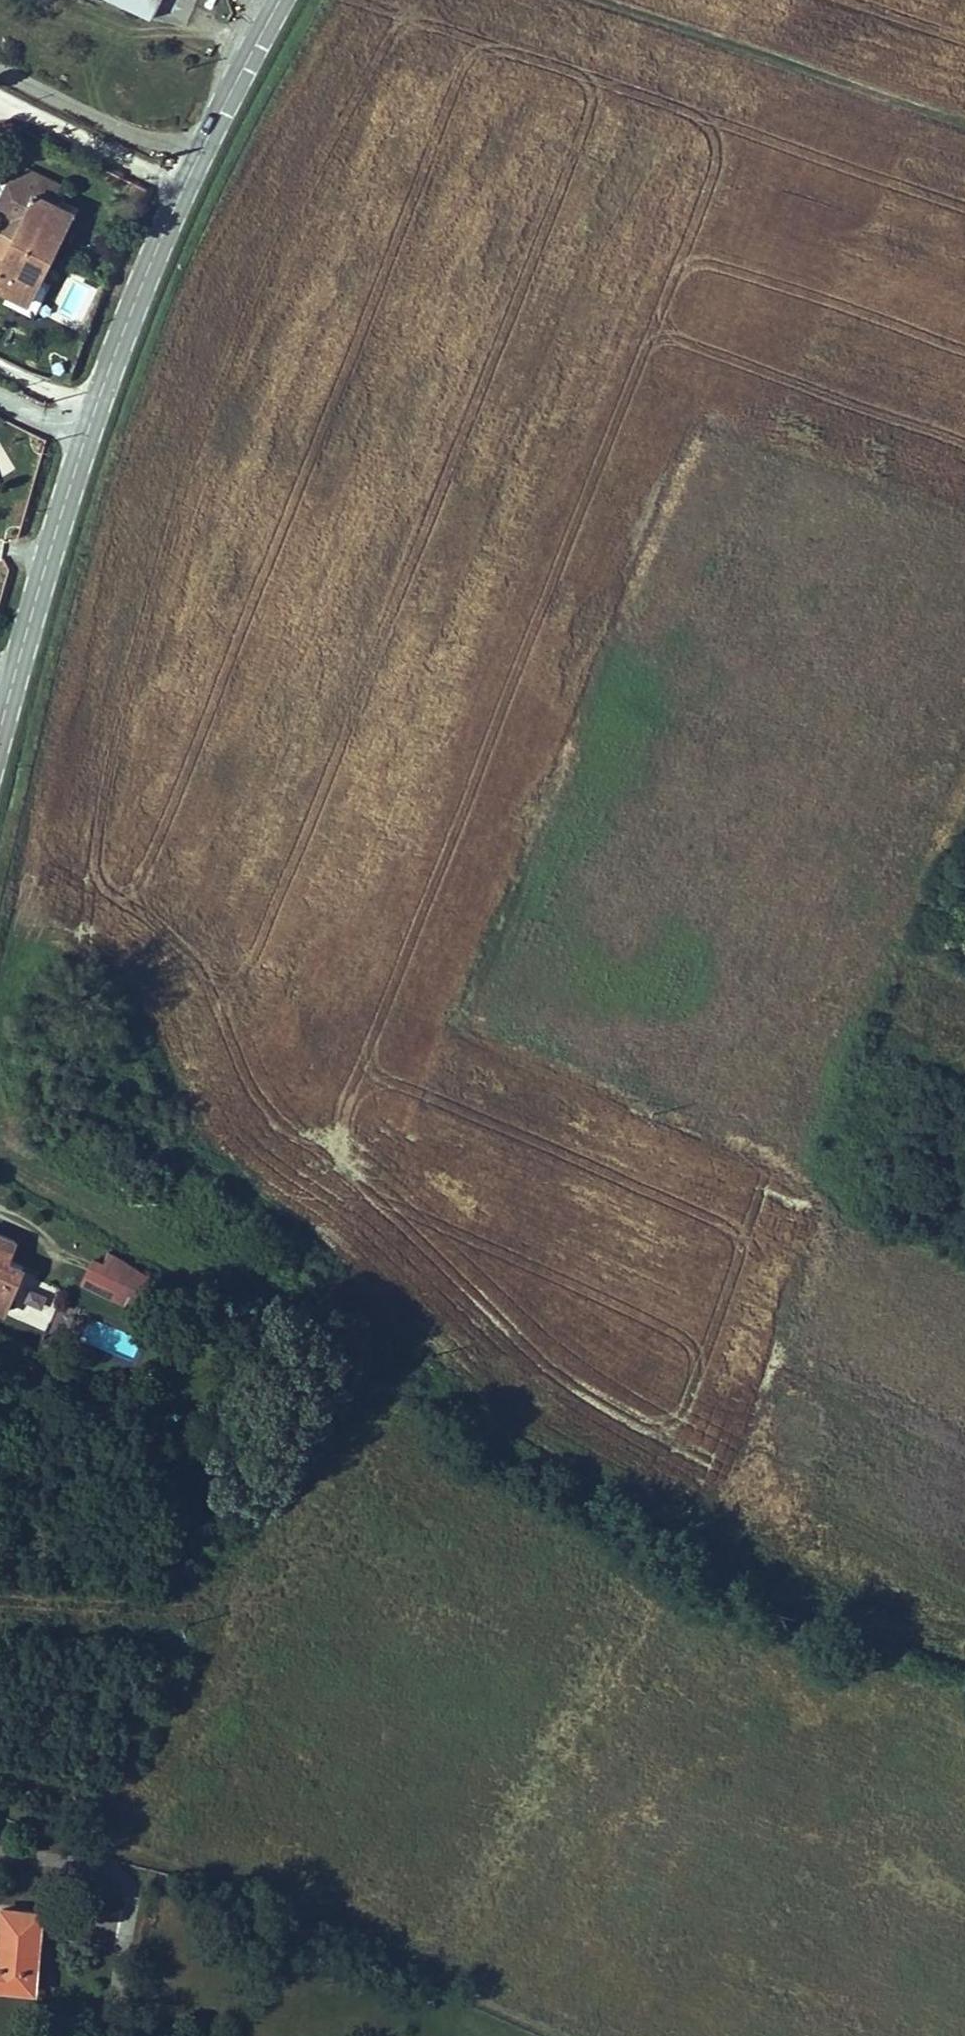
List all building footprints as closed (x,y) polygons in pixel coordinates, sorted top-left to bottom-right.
[(151,18),(159,0),(112,0),(151,18)] [(1,231),(13,237),(53,256),(76,210),(59,201),(67,185),(27,166),(24,173),(14,169),(0,197),(0,217),(6,220),(1,231)] [(13,237),(1,231),(0,230),(0,262),(13,237)] [(53,256),(13,237),(0,262),(0,290),(30,304),(53,256)] [(81,1283),(129,1304),(144,1269),(96,1249),(81,1283)] [(15,1990),(22,1910),(0,1908),(0,1989),(15,1990)]
